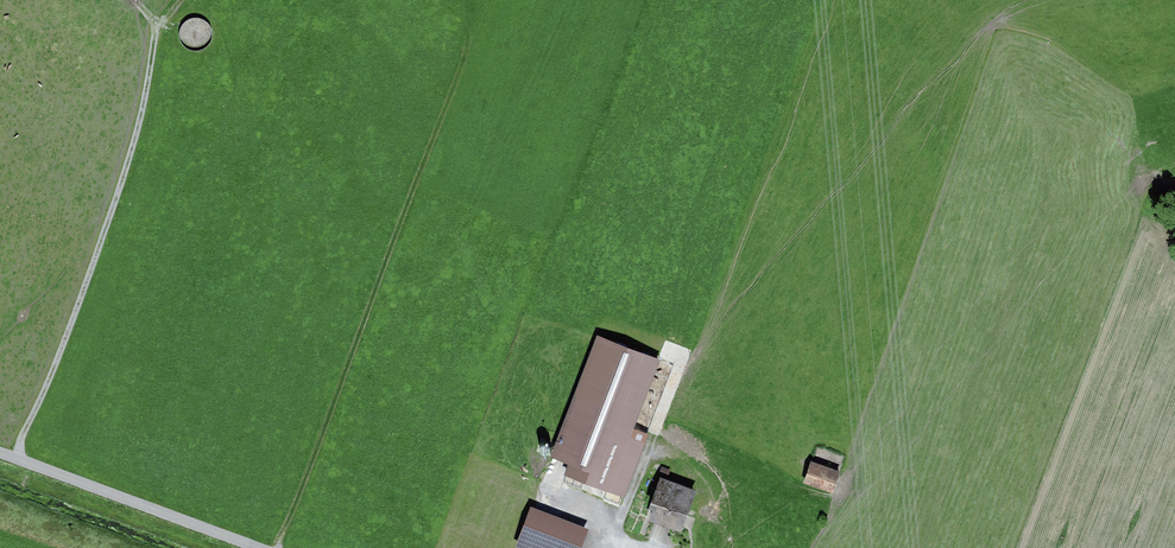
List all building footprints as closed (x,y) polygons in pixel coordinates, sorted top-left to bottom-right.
[(206,39),(208,20),(188,18),(186,37),(206,39)] [(597,335),(551,457),(569,463),(565,475),(625,498),(650,433),(635,428),(661,359),(597,335)] [(542,453),(544,454),(546,454),(547,454),(549,453),(550,451),(550,449),(550,448),(550,446),(548,445),(547,444),(546,444),(544,444),(542,445),(541,446),(540,447),(540,449),(540,450),(541,452),(542,453)] [(841,470),(811,460),(804,482),(833,492),(841,470)] [(670,470),(662,466),(659,474),(667,478),(670,470)] [(696,492),(660,478),(648,508),(653,510),(649,520),(680,532),(696,492)] [(531,506),(516,546),(521,547),(581,547),(588,528),(531,506)]
